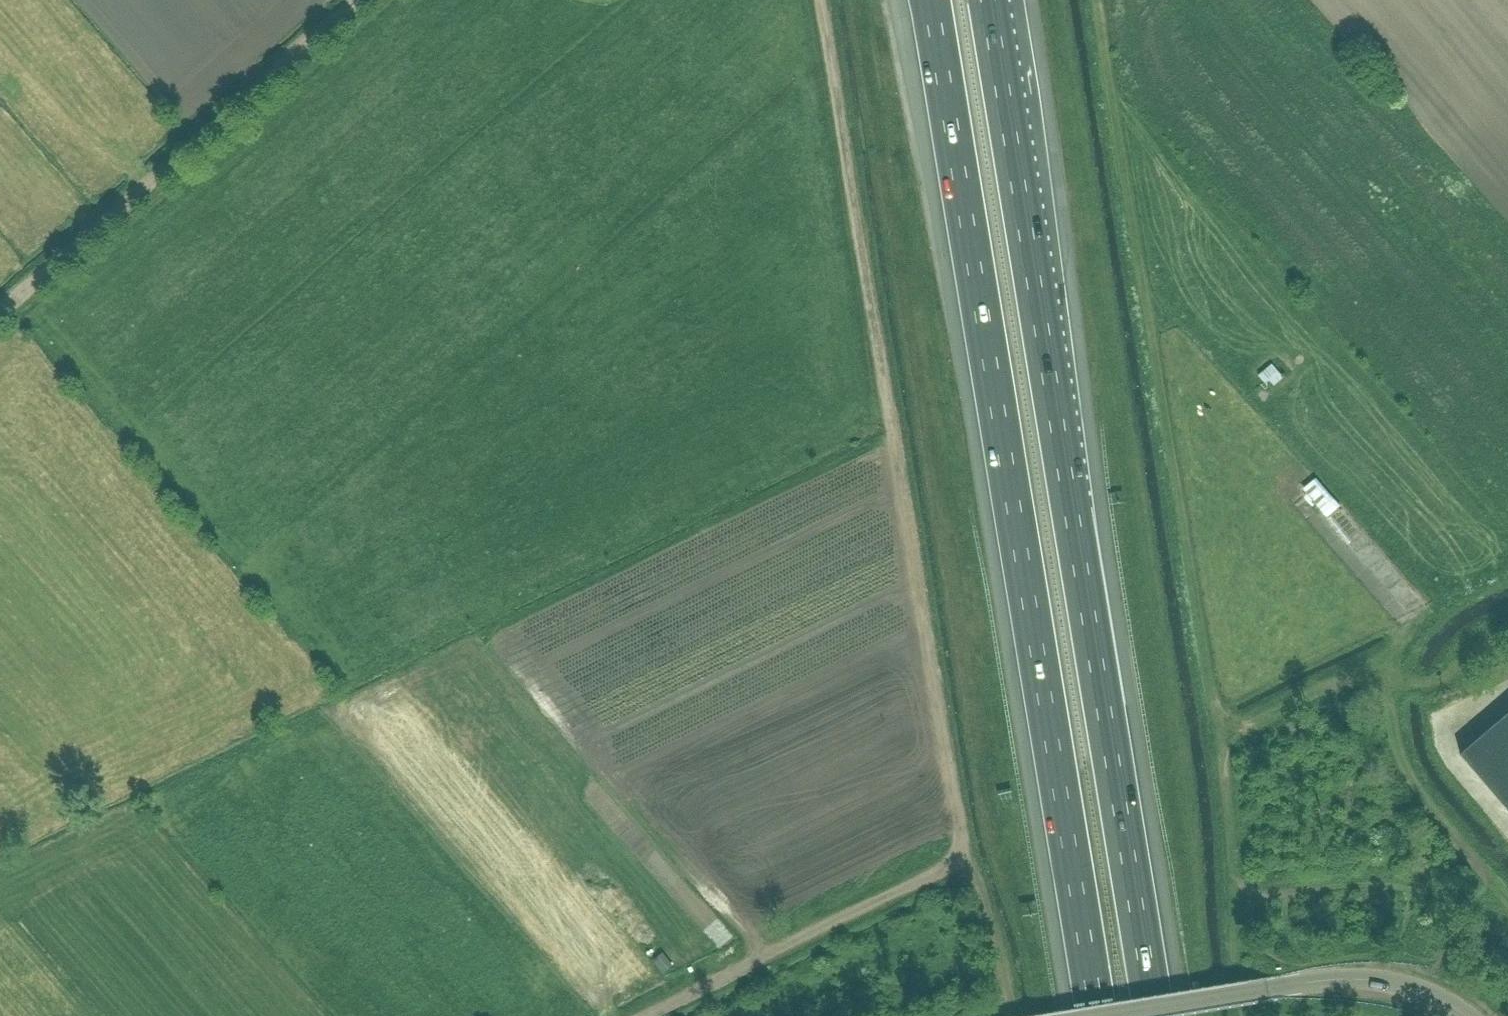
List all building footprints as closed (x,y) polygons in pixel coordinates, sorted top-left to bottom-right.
[(1268,391),(1282,381),(1271,367),(1258,377),(1268,391)] [(1312,482),(1301,495),(1322,515),(1334,503),(1312,482)] [(1461,756),(1507,812),(1507,716),(1461,756)]
